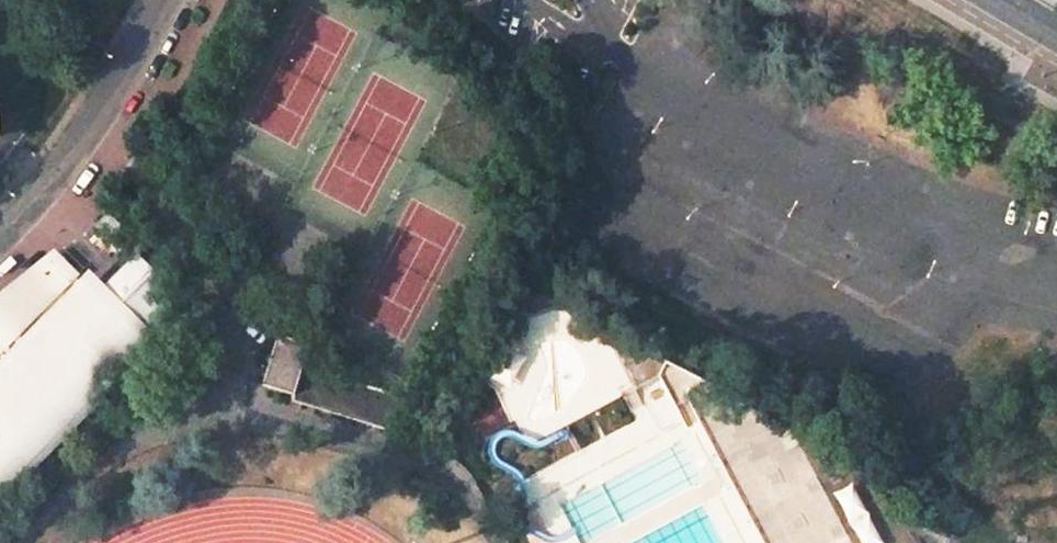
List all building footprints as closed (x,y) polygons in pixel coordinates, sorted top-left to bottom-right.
[(69,260),(87,279),(103,264),(85,245),(69,260)] [(0,298),(0,495),(144,349),(50,257),(0,298)] [(309,346),(278,336),(262,386),(294,396),(309,346)] [(420,380),(309,346),(294,396),(292,402),(402,436),(420,380)] [(696,378),(685,396),(763,542),(851,542),(790,429),(718,392),(719,389),(696,378)]
